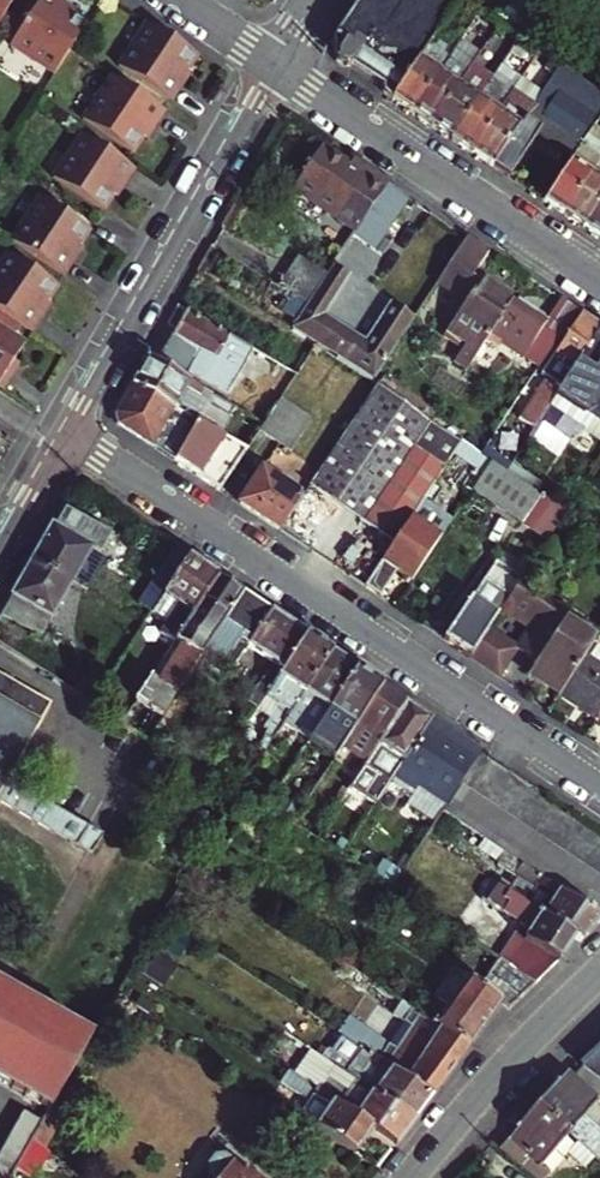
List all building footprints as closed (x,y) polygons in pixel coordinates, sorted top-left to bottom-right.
[(13,0),(0,0),(0,20),(13,0)] [(11,43),(56,73),(87,26),(70,14),(58,6),(62,0),(41,0),(11,43)] [(63,0),(62,0),(58,6),(70,14),(74,7),(63,0)] [(425,44),(436,28),(439,24),(402,0),(358,0),(339,28),(332,39),(331,44),(333,55),(337,57),(336,60),(338,64),(340,66),(344,67),(349,65),(381,87),(382,93),(385,96),(390,99),(425,44)] [(439,24),(454,0),(402,0),(439,24)] [(194,54),(147,22),(118,66),(172,103),(183,86),(176,82),(194,54)] [(469,65),(480,72),(494,52),(492,50),(505,31),(496,24),(469,65)] [(453,47),(447,42),(450,37),(436,28),(425,44),(446,58),(453,47)] [(430,126),(457,85),(450,81),(460,66),(474,46),(467,41),(471,35),(464,31),(453,47),(446,58),(410,113),(430,126)] [(516,38),(508,51),(528,64),(536,52),(517,39),(516,38)] [(410,113),(446,58),(425,44),(390,99),(410,113)] [(552,74),(557,66),(547,59),(542,68),(552,74)] [(466,70),(457,85),(430,126),(450,139),(477,98),(471,94),(484,75),(480,72),(469,65),(466,70)] [(466,70),(460,66),(450,81),(457,85),(466,70)] [(491,166),(507,176),(542,123),(537,120),(540,116),(576,140),(591,118),(574,108),(555,95),(569,74),(557,66),(552,74),(536,98),(531,106),(491,166)] [(490,79),(484,75),(471,94),(477,98),(490,79)] [(164,114),(109,78),(82,119),(129,150),(139,134),(147,123),(155,128),(164,114)] [(470,152),(496,112),(491,108),(505,89),(490,79),(477,98),(450,139),(470,152)] [(515,84),(510,92),(531,106),(536,98),(515,84)] [(599,104),(599,94),(588,86),(574,108),(591,118),(599,104)] [(496,112),(510,92),(505,89),(491,108),(496,112)] [(491,166),(531,106),(510,92),(496,112),(470,152),(478,157),(491,166)] [(147,123),(139,134),(147,139),(155,128),(147,123)] [(142,171),(86,135),(59,177),(107,209),(118,193),(126,181),(133,186),(142,171)] [(597,161),(599,156),(580,143),(543,200),(563,213),(597,161)] [(291,191),(355,234),(387,185),(369,173),(366,177),(321,147),(291,191)] [(582,226),(599,199),(599,163),(597,161),(563,213),(582,226)] [(126,181),(118,193),(125,198),(133,186),(126,181)] [(355,234),(353,237),(374,251),(409,199),(387,185),(355,234)] [(599,237),(599,199),(582,226),(599,237)] [(41,200),(11,244),(66,280),(76,265),(69,261),(77,249),(88,232),(41,200)] [(466,237),(439,278),(462,293),(488,251),(466,237)] [(69,261),(76,265),(84,253),(77,249),(69,261)] [(0,262),(0,311),(33,333),(44,317),(37,313),(45,300),(55,285),(6,253),(0,262)] [(334,266),(292,328),(339,358),(337,362),(358,377),(401,311),(379,296),(353,335),(324,316),(350,277),(334,266)] [(183,297),(223,321),(226,316),(249,329),(258,314),(195,276),(183,297)] [(484,343),(512,301),(480,280),(445,332),(459,341),(469,326),(482,335),(476,345),(474,343),(470,349),(477,354),(484,343)] [(512,301),(484,343),(496,351),(501,344),(539,369),(578,310),(560,298),(543,324),(531,316),(532,314),(512,301)] [(37,313),(44,317),(52,305),(45,300),(37,313)] [(156,363),(194,385),(201,374),(253,404),(263,389),(271,375),(223,346),(228,336),(187,311),(156,363)] [(556,394),(599,327),(599,325),(594,321),(582,312),(554,354),(562,359),(548,379),(539,393),(544,396),(540,403),(547,408),(548,406),(556,394)] [(278,364),(296,375),(314,347),(290,331),(289,333),(267,320),(261,329),(272,336),(270,340),(282,348),(277,355),(274,361),(278,364)] [(459,341),(445,332),(440,340),(454,349),(452,352),(470,364),(477,354),(470,349),(474,343),(476,345),(482,335),(469,326),(459,341)] [(556,394),(599,423),(599,327),(556,394)] [(4,396),(14,380),(7,376),(26,347),(0,330),(0,393),(4,396)] [(248,345),(274,361),(277,355),(252,339),(248,345)] [(554,354),(541,374),(548,379),(562,359),(554,354)] [(147,359),(132,385),(200,424),(209,430),(220,412),(228,417),(233,408),(194,385),(156,363),(147,359)] [(263,389),(280,399),(296,375),(278,364),(271,375),(263,389)] [(374,387),(428,423),(430,425),(438,413),(378,372),(370,384),(374,387)] [(118,423),(176,461),(200,424),(132,385),(115,414),(118,423)] [(308,486),(363,522),(412,447),(421,433),(428,423),(374,387),(308,486)] [(524,415),(537,423),(547,408),(540,403),(544,396),(539,393),(524,415)] [(556,394),(548,406),(599,441),(599,423),(556,394)] [(280,399),(246,450),(276,469),(288,451),(290,452),(312,420),(280,399)] [(428,423),(421,433),(452,454),(454,451),(459,444),(430,425),(428,423)] [(200,424),(176,461),(219,490),(245,451),(209,430),(200,424)] [(459,444),(454,451),(484,471),(489,464),(480,458),(459,444)] [(412,447),(363,522),(393,542),(410,516),(443,467),(412,447)] [(511,463),(487,447),(480,458),(489,464),(490,462),(505,472),(511,463)] [(484,471),(472,490),(522,523),(541,495),(505,472),(490,462),(489,464),(484,471)] [(261,470),(239,503),(279,530),(302,496),(261,470)] [(541,495),(522,523),(547,539),(565,511),(541,495)] [(61,508),(50,527),(58,532),(69,513),(61,508)] [(50,527),(31,562),(70,584),(90,550),(98,555),(109,537),(69,513),(58,532),(50,527)] [(441,537),(410,516),(393,542),(364,586),(379,596),(396,571),(410,581),(441,537)] [(155,579),(168,588),(187,559),(173,551),(155,579)] [(188,557),(187,559),(168,588),(163,596),(178,605),(167,622),(159,635),(173,644),(218,577),(188,557)] [(499,558),(444,640),(470,656),(518,583),(524,574),(499,558)] [(31,562),(1,615),(39,636),(70,584),(31,562)] [(218,577),(173,644),(136,701),(162,718),(173,700),(178,693),(186,681),(243,593),(218,577)] [(518,583),(470,656),(498,676),(516,649),(537,663),(564,622),(568,615),(518,583)] [(243,593),(186,681),(198,689),(220,658),(228,645),(242,653),(243,654),(246,649),(271,612),(243,593)] [(167,622),(178,605),(163,596),(152,613),(167,622)] [(271,612),(246,649),(271,665),(254,692),(264,699),(265,697),(306,635),(271,612)] [(530,673),(560,694),(585,656),(594,643),(564,622),(537,663),(530,673)] [(306,635),(265,697),(277,705),(268,720),(262,729),(267,732),(264,737),(272,742),(331,652),(306,635)] [(228,645),(220,658),(233,666),(242,653),(228,645)] [(329,710),(330,709),(357,669),(331,652),(272,742),(285,750),(296,733),(297,734),(317,703),(329,710)] [(595,718),(599,710),(599,666),(585,656),(560,694),(595,718)] [(321,749),(334,757),(342,745),(381,684),(357,669),(330,709),(342,716),(321,749)] [(41,724),(51,705),(0,677),(0,701),(41,724)] [(407,701),(381,684),(342,745),(367,761),(407,701)] [(246,705),(255,712),(261,702),(264,699),(254,692),(246,705)] [(178,693),(173,700),(180,704),(184,697),(178,693)] [(261,702),(255,712),(268,720),(277,705),(265,697),(264,699),(261,702)] [(0,701),(0,724),(30,742),(41,724),(0,701)] [(367,761),(350,787),(375,804),(382,795),(393,778),(433,718),(407,701),(367,761)] [(297,734),(309,741),(329,710),(317,703),(297,734)] [(329,710),(309,741),(321,749),(342,716),(330,709),(329,710)] [(433,718),(393,778),(414,791),(416,787),(446,806),(460,785),(480,756),(449,736),(452,731),(433,718)] [(25,751),(30,742),(0,724),(0,736),(25,751)] [(0,736),(0,778),(7,782),(25,751),(0,736)] [(266,751),(279,759),(285,750),(272,742),(266,751)] [(89,853),(99,835),(7,782),(0,778),(0,804),(89,853)] [(393,778),(382,795),(402,808),(405,804),(434,823),(442,812),(446,806),(416,787),(414,791),(393,778)] [(468,829),(479,837),(499,851),(504,854),(518,863),(520,865),(530,871),(542,880),(555,888),(567,896),(580,905),(594,914),(599,904),(599,879),(460,785),(446,806),(442,812),(468,829)] [(99,835),(89,853),(92,855),(102,836),(99,835)] [(499,851),(492,861),(513,876),(520,865),(518,863),(504,854),(499,851)] [(574,938),(579,942),(599,921),(599,918),(594,914),(580,905),(567,896),(555,888),(542,880),(530,871),(520,865),(513,876),(531,888),(521,903),(574,938)] [(507,893),(521,903),(531,888),(513,876),(503,890),(507,893)] [(411,885),(399,877),(392,888),(404,896),(411,885)] [(496,909),(528,931),(523,940),(556,962),(574,938),(521,903),(507,893),(496,909)] [(500,960),(535,983),(556,962),(523,940),(528,931),(496,909),(472,942),(500,960)] [(492,970),(500,960),(472,942),(466,952),(492,970)] [(468,980),(448,1010),(431,998),(419,1015),(468,1048),(501,1003),(509,1009),(535,983),(500,960),(492,970),(479,988),(468,980)] [(431,998),(448,1010),(468,980),(452,969),(431,998)] [(48,1112),(63,1086),(91,1038),(0,987),(0,1084),(48,1112)] [(350,1040),(361,1048),(432,1096),(468,1048),(419,1015),(384,991),(380,997),(385,1001),(381,1006),(403,1021),(411,1026),(396,1049),(388,1043),(361,1025),(350,1040)] [(124,1026),(106,1013),(96,1029),(113,1041),(124,1026)] [(411,1026),(403,1021),(388,1043),(396,1049),(411,1026)] [(355,1080),(414,1120),(432,1096),(361,1048),(350,1063),(327,1048),(325,1051),(319,1047),(315,1054),(334,1066),(355,1080)] [(581,1067),(582,1068),(599,1081),(599,1048),(581,1067)] [(347,1092),(355,1080),(334,1066),(326,1078),(347,1092)] [(599,1099),(599,1081),(582,1068),(572,1080),(568,1077),(560,1087),(555,1083),(536,1106),(569,1134),(579,1143),(597,1158),(599,1155),(599,1141),(593,1135),(597,1131),(583,1119),(599,1099)] [(395,1145),(414,1120),(355,1080),(347,1092),(326,1078),(324,1081),(311,1071),(303,1083),(370,1128),(395,1145)] [(370,1128),(303,1083),(286,1072),(279,1084),(307,1102),(298,1116),(353,1153),(370,1128)] [(279,1084),(269,1097),(298,1116),(307,1102),(279,1084)] [(31,1141),(44,1151),(64,1118),(66,1119),(76,1103),(75,1093),(63,1086),(48,1112),(41,1125),(31,1141)] [(536,1106),(517,1128),(520,1131),(512,1141),(508,1139),(499,1150),(533,1177),(546,1177),(550,1174),(541,1167),(569,1134),(536,1106)] [(41,1125),(21,1114),(0,1152),(0,1177),(10,1177),(14,1170),(31,1141),(41,1125)] [(25,1177),(29,1177),(44,1151),(31,1141),(14,1170),(25,1177)] [(579,1143),(569,1154),(587,1170),(597,1158),(579,1143)] [(233,1163),(224,1155),(214,1157),(207,1165),(209,1175),(213,1177),(253,1177),(233,1163)]
